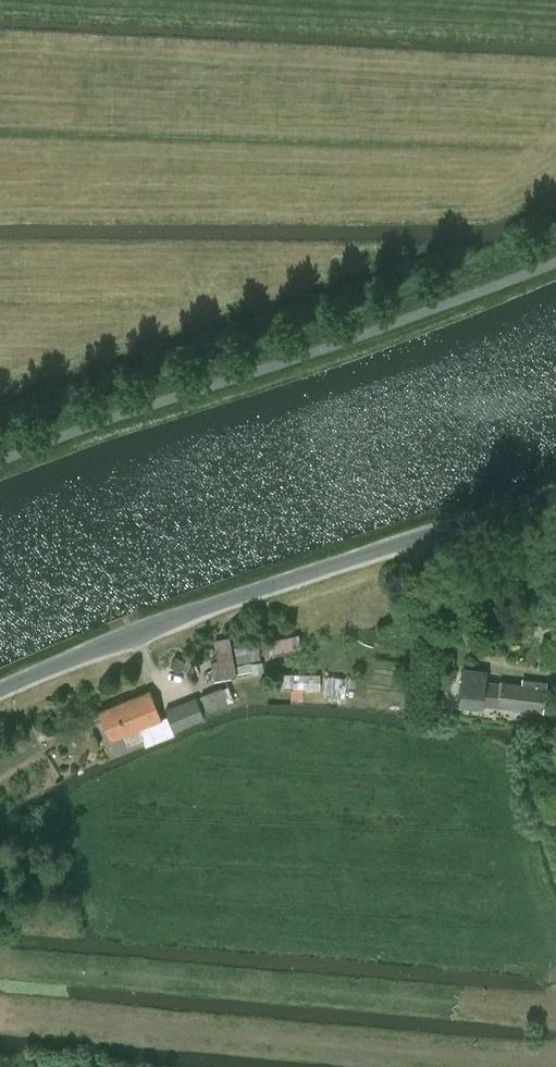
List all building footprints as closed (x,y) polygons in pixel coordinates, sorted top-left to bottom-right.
[(294,638),(262,644),(264,655),(296,648),(294,638)] [(238,662),(260,658),(257,644),(235,648),(238,662)] [(211,661),(215,679),(237,675),(237,673),(235,665),(233,656),(211,661)] [(175,657),(171,665),(179,669),(183,661),(175,657)] [(263,671),(261,660),(251,662),(251,663),(253,670),(253,672),(263,671)] [(251,663),(235,665),(237,673),(253,670),(251,663)] [(543,710),(546,684),(523,681),(522,686),(484,681),(486,671),(465,668),(461,699),(543,710)] [(318,671),(289,673),(290,689),(319,688),(318,671)] [(208,711),(228,702),(222,688),(221,686),(201,695),(208,711)] [(228,686),(222,688),(228,702),(234,700),(228,686)] [(149,690),(99,710),(111,739),(124,733),(128,743),(142,737),(138,728),(161,718),(149,690)] [(168,715),(174,730),(204,718),(196,697),(165,709),(168,715)] [(161,718),(138,728),(142,737),(145,745),(175,733),(174,730),(168,715),(161,718)]
